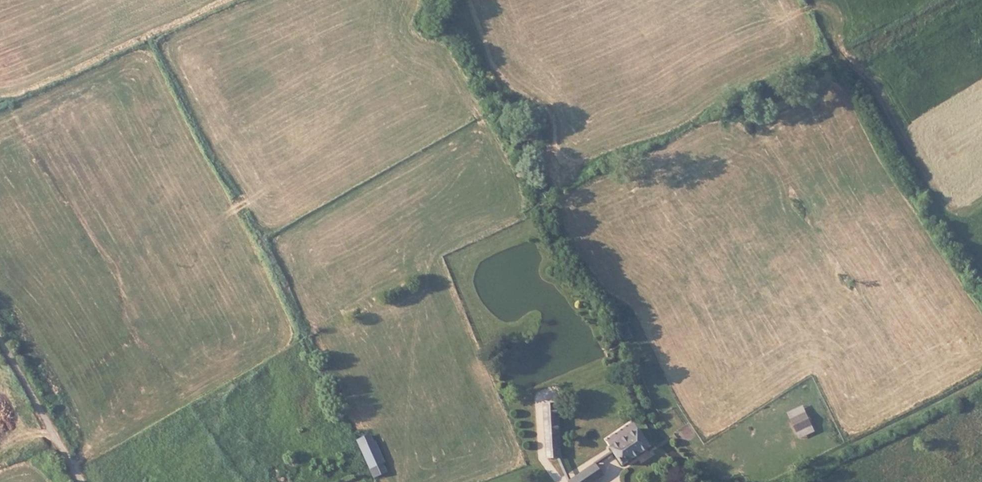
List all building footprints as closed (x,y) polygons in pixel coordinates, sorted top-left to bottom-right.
[(544,401),(548,454),(560,453),(557,400),(544,401)] [(623,464),(651,445),(646,438),(638,426),(611,445),(623,464)] [(387,472),(372,436),(359,441),(374,477),(387,472)] [(596,462),(597,464),(613,453),(612,451),(596,462)] [(597,464),(596,462),(569,479),(571,481),(594,481),(604,475),(597,464)]
